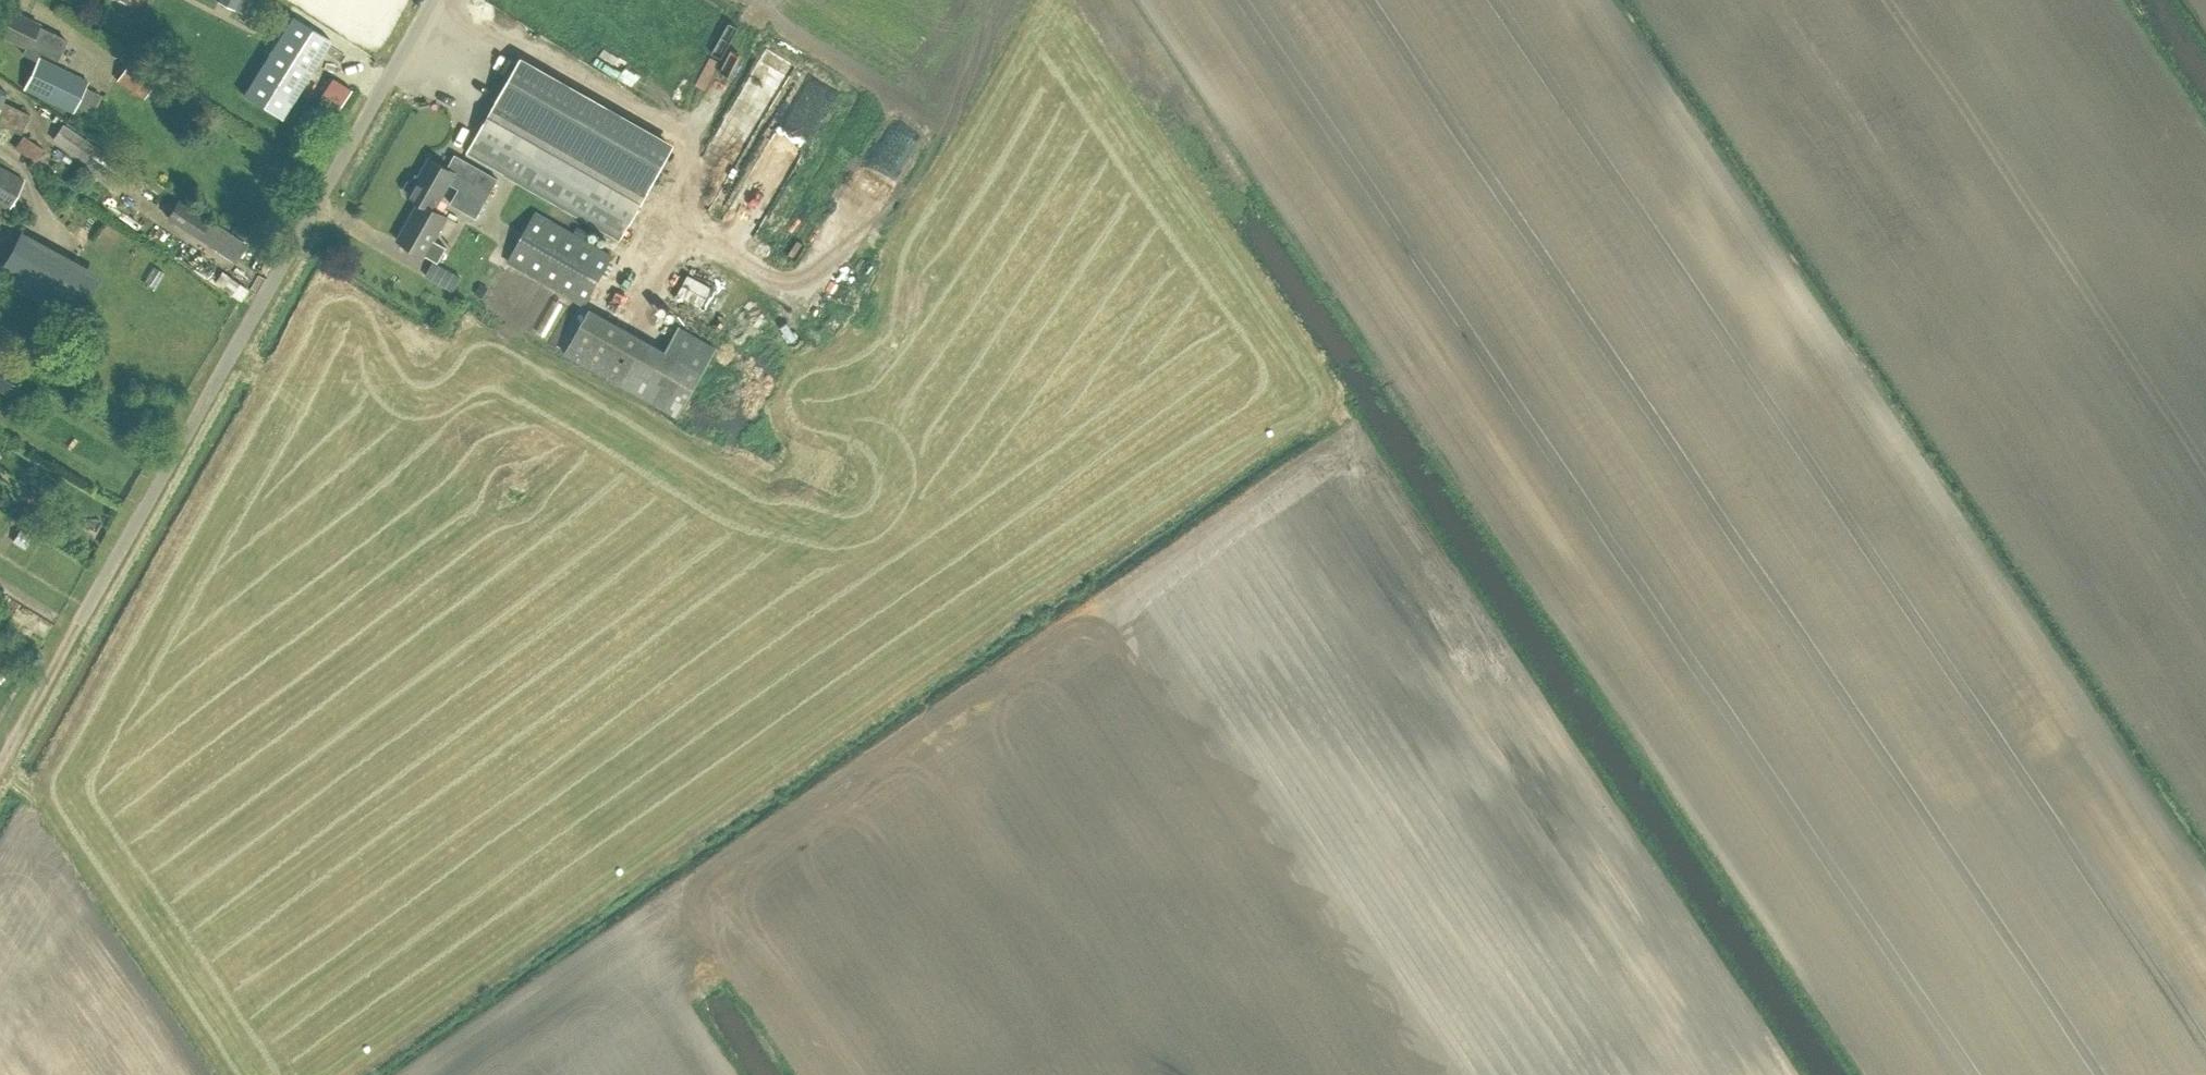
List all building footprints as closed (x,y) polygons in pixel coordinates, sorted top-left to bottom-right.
[(257,0),(218,0),(217,0),(249,16),(257,0)] [(65,40),(37,26),(38,24),(6,8),(0,19),(0,35),(24,47),(22,53),(34,59),(38,51),(55,60),(65,40)] [(719,14),(705,45),(727,55),(742,25),(719,14)] [(273,45),(242,94),(281,118),(301,86),(315,64),(331,39),(292,15),(288,21),(273,45)] [(710,85),(720,56),(709,52),(699,82),(710,85)] [(72,112),(86,84),(87,81),(37,57),(22,88),(72,112)] [(145,97),(145,96),(157,79),(129,60),(117,78),(145,97)] [(667,147),(514,60),(462,151),(615,238),(667,147)] [(338,106),(353,83),(338,73),(323,96),(338,106)] [(28,113),(0,100),(0,123),(19,132),(28,113)] [(120,184),(131,168),(63,122),(52,138),(120,184)] [(43,150),(23,136),(15,148),(35,162),(43,150)] [(429,209),(430,208),(445,182),(479,202),(492,178),(449,153),(449,154),(453,156),(446,169),(424,156),(410,180),(407,178),(403,180),(399,187),(400,191),(403,193),(402,194),(414,201),(429,209)] [(7,209),(24,180),(0,167),(0,205),(7,209)] [(209,219),(178,197),(166,215),(197,236),(198,236),(237,261),(248,244),(209,219)] [(442,215),(430,208),(429,209),(414,201),(392,238),(420,254),(420,253),(432,260),(441,246),(429,238),(442,215)] [(580,301),(608,252),(532,209),(504,258),(580,301)] [(447,269),(440,282),(453,289),(460,276),(447,269)] [(239,290),(245,279),(226,270),(220,281),(239,290)] [(693,271),(682,291),(704,303),(715,284),(693,271)] [(74,320),(94,283),(74,273),(54,309),(74,320)] [(717,318),(731,290),(717,283),(710,296),(714,298),(707,313),(717,318)] [(660,348),(585,305),(560,349),(674,414),(712,346),(674,324),(660,348)] [(10,387),(20,370),(0,358),(0,381),(10,387)] [(12,541),(24,549),(31,537),(20,530),(12,541)]
